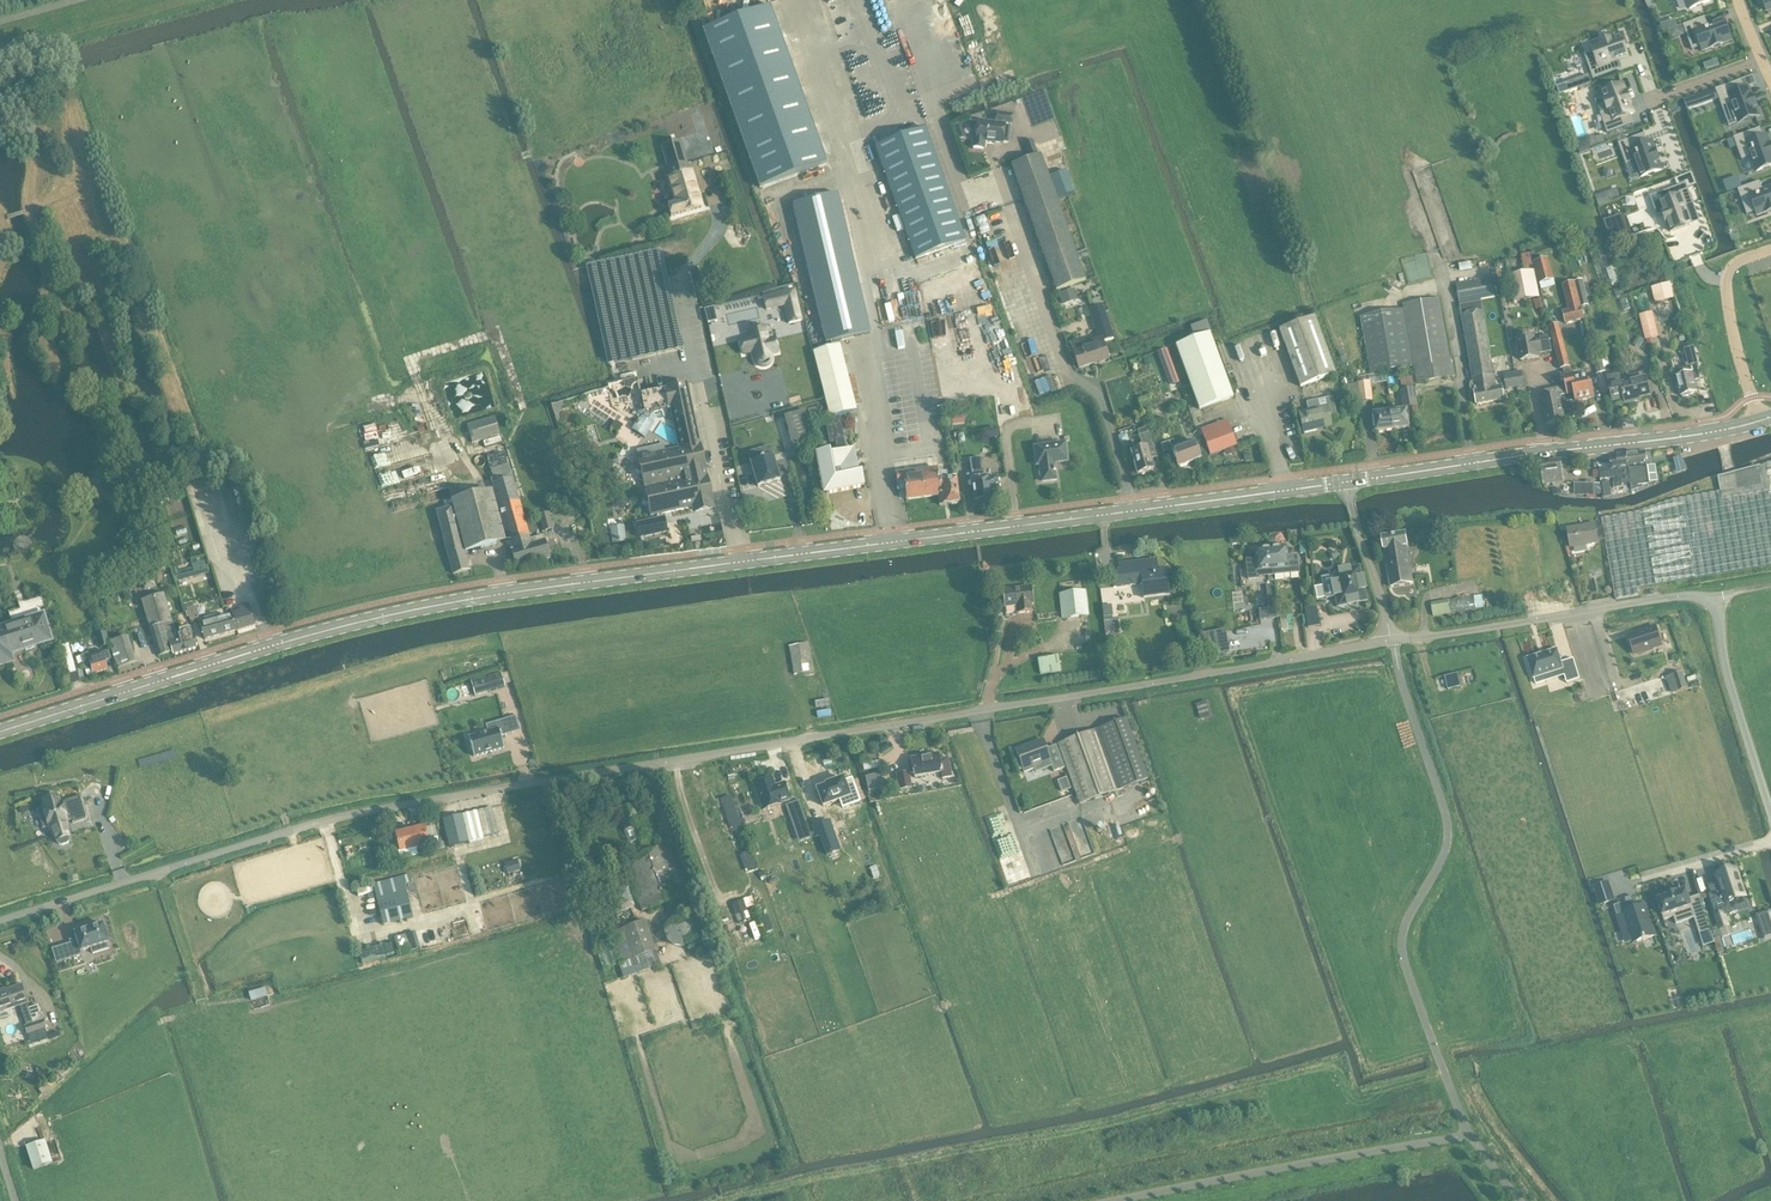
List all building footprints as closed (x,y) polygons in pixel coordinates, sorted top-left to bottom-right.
[(1690,9),(1710,2),(1709,0),(1686,0),(1690,9)] [(1767,12),(1770,10),(1770,0),(1762,0),(1767,12)] [(759,188),(827,164),(770,7),(703,32),(759,188)] [(1705,18),(1683,26),(1692,51),(1701,47),(1703,51),(1712,48),(1712,49),(1722,45),(1722,44),(1731,41),(1724,21),(1708,26),(1705,18)] [(1593,51),(1584,55),(1593,80),(1615,72),(1612,63),(1628,58),(1621,37),(1611,40),(1601,43),(1601,44),(1592,48),(1593,51)] [(1712,69),(1719,67),(1716,60),(1710,63),(1712,69)] [(1588,76),(1566,85),(1568,93),(1591,85),(1588,76)] [(1742,80),(1716,90),(1724,112),(1733,109),(1739,124),(1759,117),(1756,108),(1756,107),(1753,97),(1752,98),(1749,88),(1745,90),(1742,80)] [(1609,112),(1601,115),(1607,134),(1634,124),(1630,116),(1633,115),(1630,105),(1630,104),(1627,94),(1626,95),(1623,85),(1602,93),(1606,102),(1605,102),(1609,112)] [(1705,94),(1684,101),(1687,110),(1708,103),(1705,94)] [(994,122),(979,121),(977,138),(973,138),(972,148),(984,149),(985,142),(1002,144),(1002,142),(1009,143),(1012,114),(995,112),(994,122)] [(915,260),(965,241),(924,129),(875,147),(915,260)] [(1734,138),(1742,161),(1751,157),(1756,172),(1770,167),(1770,147),(1770,145),(1770,146),(1766,136),(1763,138),(1760,129),(1734,138)] [(1645,134),(1618,144),(1626,166),(1632,181),(1641,178),(1661,171),(1658,162),(1659,161),(1655,151),(1654,151),(1651,142),(1648,143),(1645,134)] [(1604,135),(1595,138),(1598,146),(1607,143),(1604,135)] [(1033,140),(1023,143),(1029,157),(1038,153),(1033,140)] [(669,177),(668,177),(676,203),(666,206),(670,217),(703,207),(692,171),(691,171),(682,141),(661,148),(669,177)] [(1056,292),(1085,281),(1040,155),(1011,166),(1056,292)] [(1066,171),(1049,177),(1057,199),(1074,194),(1066,171)] [(1724,182),(1727,193),(1742,187),(1738,177),(1724,182)] [(1738,190),(1747,215),(1756,212),(1757,216),(1767,212),(1767,213),(1770,212),(1770,188),(1763,191),(1759,182),(1738,190)] [(1664,202),(1661,204),(1664,213),(1663,213),(1664,215),(1667,223),(1668,223),(1669,227),(1670,230),(1671,232),(1691,225),(1691,224),(1690,222),(1685,209),(1694,206),(1686,184),(1661,193),(1664,202)] [(837,195),(793,205),(826,345),(870,334),(837,195)] [(1610,219),(1604,221),(1606,226),(1608,231),(1618,241),(1620,241),(1630,237),(1622,215),(1610,219)] [(1408,284),(1432,277),(1426,254),(1402,261),(1408,284)] [(1533,263),(1539,285),(1555,280),(1549,258),(1533,263)] [(1607,270),(1612,286),(1621,283),(1616,267),(1607,270)] [(1514,303),(1540,298),(1534,271),(1508,276),(1514,303)] [(1492,279),(1457,285),(1460,304),(1481,300),(1495,298),(1492,279)] [(1575,282),(1581,307),(1589,305),(1583,280),(1575,282)] [(1581,307),(1575,282),(1563,285),(1569,310),(1563,312),(1566,324),(1584,319),(1581,307)] [(1668,284),(1652,288),(1656,303),(1674,298),(1670,284),(1668,284)] [(791,291),(763,298),(766,310),(785,306),(785,309),(789,324),(801,321),(800,315),(794,291),(791,291)] [(1453,363),(1451,363),(1439,298),(1403,304),(1404,310),(1361,317),(1371,374),(1414,367),(1417,383),(1455,377),(1453,363)] [(1481,300),(1460,304),(1461,314),(1483,311),(1481,300)] [(1627,300),(1620,302),(1624,312),(1630,310),(1627,300)] [(1103,305),(1089,310),(1098,338),(1100,345),(1103,344),(1114,340),(1103,305)] [(714,308),(705,310),(708,324),(717,322),(714,308)] [(1483,311),(1461,314),(1472,378),(1493,374),(1483,311)] [(1653,312),(1639,316),(1641,324),(1655,321),(1653,312)] [(1314,318),(1279,331),(1300,388),(1335,375),(1314,318)] [(1560,367),(1561,369),(1563,369),(1569,395),(1575,394),(1577,402),(1594,398),(1589,377),(1573,380),(1572,375),(1571,375),(1569,367),(1570,367),(1559,325),(1550,327),(1560,367)] [(750,339),(740,341),(744,355),(753,353),(754,359),(755,358),(756,361),(757,363),(759,365),(762,366),(765,366),(768,365),(770,363),(771,360),(771,357),(770,355),(778,353),(775,339),(768,341),(765,328),(748,332),(750,339)] [(1210,334),(1176,346),(1199,410),(1233,398),(1210,334)] [(1539,358),(1538,354),(1552,352),(1549,337),(1536,339),(1535,336),(1517,339),(1521,361),(1539,358)] [(1639,349),(1644,341),(1638,337),(1633,345),(1639,349)] [(1080,339),(1070,342),(1073,351),(1078,369),(1095,364),(1095,365),(1109,360),(1103,344),(1100,345),(1098,338),(1088,341),(1089,346),(1082,349),(1080,339)] [(825,350),(813,353),(814,355),(830,418),(831,418),(838,417),(837,416),(856,412),(840,346),(825,350)] [(1689,368),(1675,372),(1676,376),(1677,376),(1681,396),(1696,393),(1694,381),(1699,380),(1697,368),(1699,367),(1694,348),(1685,350),(1689,368)] [(1597,374),(1606,372),(1602,357),(1593,359),(1597,374)] [(1521,372),(1514,373),(1517,387),(1524,386),(1521,372)] [(1619,375),(1607,378),(1609,385),(1613,401),(1624,398),(1625,404),(1636,402),(1635,399),(1651,395),(1647,379),(1646,379),(1645,372),(1630,376),(1632,383),(1622,385),(1621,384),(1619,375)] [(1514,373),(1505,375),(1507,389),(1517,387),(1514,373)] [(1387,374),(1358,377),(1359,384),(1370,382),(1370,384),(1388,382),(1388,380),(1387,374)] [(1473,382),(1470,385),(1471,389),(1474,392),(1477,405),(1505,401),(1503,387),(1496,388),(1493,374),(1472,378),(1473,382)] [(1370,382),(1359,384),(1362,403),(1372,401),(1370,384),(1370,382)] [(639,419),(632,430),(643,437),(644,436),(656,417),(653,416),(653,413),(671,409),(679,449),(638,457),(641,469),(637,469),(636,471),(636,473),(637,474),(638,475),(642,474),(647,500),(645,501),(643,502),(643,503),(643,505),(644,506),(646,506),(648,506),(651,516),(656,515),(657,520),(644,523),(636,524),(638,536),(639,539),(667,532),(664,518),(662,519),(661,514),(692,507),(693,510),(693,514),(714,510),(713,506),(713,503),(714,503),(701,444),(700,444),(687,383),(666,388),(667,389),(640,395),(644,413),(641,419),(639,419)] [(1565,421),(1560,396),(1565,395),(1564,387),(1545,391),(1547,399),(1542,400),(1547,424),(1565,421)] [(1416,389),(1400,391),(1402,410),(1418,407),(1416,389)] [(1303,433),(1331,427),(1330,419),(1337,417),(1332,397),(1325,399),(1326,405),(1320,406),(1318,400),(1306,402),(1308,411),(1298,413),(1303,433)] [(562,407),(564,407),(563,403),(552,406),(556,420),(560,419),(559,414),(562,407)] [(805,411),(784,417),(794,450),(815,443),(805,411)] [(1393,431),(1410,428),(1408,411),(1391,414),(1393,431)] [(1374,416),(1377,433),(1393,431),(1391,414),(1374,416)] [(960,424),(959,416),(951,417),(953,425),(960,424)] [(495,417),(467,425),(472,443),(500,435),(495,417)] [(829,453),(817,455),(824,491),(827,493),(863,486),(861,474),(860,469),(857,470),(853,451),(845,453),(842,439),(843,439),(841,427),(840,427),(838,417),(831,418),(833,426),(828,427),(831,444),(837,443),(839,451),(831,452),(832,455),(830,456),(829,453)] [(623,426),(616,421),(611,429),(619,434),(623,426)] [(1215,426),(1201,431),(1203,437),(1210,456),(1236,446),(1229,427),(1227,421),(1215,426)] [(1138,433),(1143,449),(1130,453),(1137,476),(1153,471),(1148,453),(1154,451),(1146,428),(1138,431),(1138,433)] [(1194,442),(1172,451),(1178,468),(1200,459),(1194,442)] [(1042,482),(1056,480),(1054,464),(1067,462),(1065,445),(1034,449),(1036,466),(1040,466),(1041,472),(1040,472),(1039,473),(1039,477),(1041,478),(1042,478),(1042,482)] [(771,447),(748,454),(751,463),(758,487),(780,481),(776,464),(777,462),(776,459),(774,458),(773,457),(771,447)] [(1611,468),(1599,470),(1599,473),(1600,480),(1613,478),(1614,484),(1616,484),(1616,488),(1622,487),(1622,485),(1630,483),(1632,492),(1634,491),(1638,489),(1638,486),(1643,485),(1649,484),(1648,474),(1646,466),(1646,460),(1648,459),(1647,454),(1645,454),(1645,453),(1617,456),(1617,458),(1610,459),(1611,468)] [(1682,457),(1674,458),(1677,465),(1683,463),(1683,462),(1682,458),(1682,457)] [(990,479),(990,477),(984,477),(981,459),(970,460),(972,479),(970,479),(972,489),(973,489),(975,502),(983,501),(985,502),(990,501),(991,500),(993,499),(992,492),(999,491),(997,478),(990,479)] [(1541,463),(1544,485),(1563,482),(1561,461),(1541,463)] [(509,465),(491,471),(493,478),(492,479),(493,484),(509,542),(529,536),(509,465)] [(959,503),(955,478),(939,480),(937,469),(896,475),(898,491),(905,490),(906,501),(939,496),(940,506),(951,505),(952,505),(955,505),(956,504),(959,503)] [(1574,484),(1574,495),(1594,495),(1594,484),(1574,484)] [(453,508),(437,513),(453,575),(469,570),(465,553),(496,544),(483,493),(451,501),(453,508)] [(168,495),(156,499),(158,505),(170,501),(168,495)] [(549,513),(539,515),(544,532),(553,529),(549,513)] [(1606,540),(1603,528),(1596,529),(1595,524),(1567,529),(1571,548),(1598,543),(1598,541),(1606,540)] [(625,526),(609,528),(611,543),(627,541),(625,526)] [(1384,550),(1385,550),(1391,588),(1412,584),(1406,547),(1408,547),(1405,533),(1382,537),(1384,550)] [(543,536),(531,540),(537,562),(550,559),(543,536)] [(1272,549),(1270,549),(1273,570),(1273,576),(1283,575),(1297,574),(1299,574),(1297,556),(1287,557),(1286,547),(1281,548),(1279,546),(1274,547),(1272,549)] [(1256,560),(1246,561),(1248,581),(1259,580),(1258,578),(1268,577),(1268,581),(1266,581),(1269,610),(1276,609),(1273,580),(1273,576),(1273,570),(1270,549),(1269,549),(1267,548),(1263,548),(1262,550),(1255,551),(1256,560)] [(175,554),(169,556),(171,563),(177,561),(175,554)] [(175,566),(173,567),(178,582),(212,573),(207,557),(192,561),(194,568),(181,572),(179,565),(175,566)] [(1120,573),(1111,574),(1113,588),(1121,587),(1142,585),(1144,599),(1168,596),(1165,572),(1157,573),(1155,561),(1119,565),(1120,573)] [(1331,584),(1323,586),(1326,599),(1333,597),(1336,597),(1338,607),(1356,603),(1356,605),(1357,604),(1356,600),(1365,598),(1363,591),(1365,590),(1362,575),(1361,576),(1358,565),(1338,569),(1338,573),(1334,573),(1336,580),(1330,582),(1331,584)] [(152,577),(140,580),(144,592),(156,588),(152,577)] [(274,604),(266,578),(253,582),(260,608),(274,604)] [(1004,609),(1006,608),(1007,616),(1032,613),(1031,605),(1034,605),(1031,587),(1001,591),(1004,609)] [(1085,591),(1059,594),(1063,620),(1089,617),(1085,591)] [(173,652),(174,656),(197,648),(190,628),(175,633),(164,595),(142,602),(150,629),(158,657),(173,652)] [(1476,609),(1474,597),(1431,604),(1433,616),(1452,613),(1476,609)] [(187,610),(188,612),(191,621),(199,619),(195,607),(194,608),(192,602),(184,605),(186,611),(187,610)] [(239,608),(241,612),(231,614),(236,631),(256,626),(249,605),(239,608)] [(1319,626),(1316,608),(1305,609),(1308,628),(1319,626)] [(1369,613),(1366,618),(1367,622),(1375,620),(1373,612),(1369,613)] [(204,640),(236,631),(231,614),(218,618),(217,615),(204,619),(205,622),(199,624),(204,640)] [(0,630),(0,665),(13,661),(10,653),(51,641),(43,617),(0,630)] [(1286,617),(1279,617),(1281,632),(1288,631),(1286,617)] [(1645,652),(1652,650),(1652,649),(1662,646),(1656,627),(1628,636),(1634,655),(1644,651),(1645,652)] [(1210,656),(1216,655),(1229,653),(1225,631),(1212,633),(1203,635),(1210,656)] [(106,633),(96,636),(100,648),(110,646),(106,633)] [(128,638),(110,643),(118,669),(136,663),(128,638)] [(809,643),(789,647),(794,676),(814,672),(809,643)] [(68,644),(60,646),(68,676),(76,674),(68,644)] [(1557,649),(1527,659),(1534,679),(1535,679),(1536,684),(1547,681),(1545,675),(1563,670),(1567,683),(1580,679),(1573,659),(1561,663),(1557,649)] [(88,653),(81,656),(86,671),(87,671),(92,669),(93,670),(94,674),(107,670),(105,663),(111,661),(108,650),(102,652),(89,656),(88,653)] [(1040,675),(1061,671),(1058,656),(1037,660),(1040,675)] [(479,680),(471,682),(475,696),(483,694),(505,687),(501,673),(479,680)] [(1683,673),(1672,676),(1677,692),(1688,689),(1683,673)] [(1458,674),(1445,677),(1448,690),(1461,687),(1458,674)] [(1201,719),(1211,716),(1207,702),(1197,705),(1201,719)] [(503,728),(469,738),(474,757),(504,748),(501,736),(505,735),(506,736),(520,731),(516,717),(501,721),(503,728)] [(1148,780),(1126,719),(1058,744),(1080,805),(1148,780)] [(1015,750),(1020,762),(1017,763),(1020,771),(1023,769),(1024,774),(1034,770),(1035,773),(1052,767),(1054,773),(1064,769),(1062,761),(1056,745),(1046,749),(1042,740),(1015,750)] [(938,755),(911,759),(914,778),(941,774),(942,779),(952,778),(948,759),(939,760),(938,755)] [(908,773),(897,775),(899,790),(911,788),(908,773)] [(880,774),(865,777),(868,792),(883,789),(880,774)] [(772,778),(754,785),(763,810),(781,804),(781,803),(790,800),(784,783),(778,785),(779,786),(775,788),(772,778)] [(827,787),(817,790),(823,807),(840,801),(843,809),(860,802),(852,780),(844,782),(843,779),(834,783),(828,785),(826,785),(827,787)] [(1058,784),(1062,795),(1071,791),(1067,780),(1058,784)] [(45,809),(38,811),(43,829),(50,827),(57,841),(58,843),(60,845),(62,846),(67,844),(69,842),(69,840),(69,837),(66,822),(72,820),(73,824),(87,819),(80,797),(66,801),(66,802),(61,804),(58,797),(43,801),(45,809)] [(733,801),(724,804),(734,831),(743,828),(733,801)] [(800,801),(785,806),(789,815),(803,810),(800,801)] [(625,833),(636,829),(639,838),(648,835),(644,825),(641,826),(634,807),(618,813),(625,833)] [(498,837),(491,808),(463,815),(470,844),(498,837)] [(443,820),(450,849),(470,844),(463,815),(443,820)] [(830,826),(828,822),(819,825),(812,827),(823,857),(839,851),(830,826)] [(425,825),(396,833),(400,851),(429,844),(425,825)] [(444,843),(430,846),(432,852),(445,849),(444,843)] [(668,844),(624,860),(642,912),(687,896),(668,844)] [(419,849),(416,853),(417,856),(424,854),(423,848),(419,849)] [(398,853),(391,855),(392,862),(400,860),(398,853)] [(590,854),(576,859),(583,877),(596,872),(590,854)] [(518,860),(505,863),(508,875),(521,871),(518,860)] [(631,886),(622,862),(608,868),(617,891),(631,886)] [(1720,883),(1708,887),(1711,895),(1709,896),(1715,914),(1730,909),(1728,903),(1730,902),(1730,904),(1733,903),(1733,901),(1744,897),(1735,870),(1717,876),(1720,883)] [(410,876),(373,885),(383,926),(413,918),(405,884),(412,883),(410,876)] [(1608,882),(1595,887),(1600,905),(1614,900),(1608,882)] [(1658,900),(1657,900),(1657,901),(1658,901),(1664,921),(1674,917),(1676,924),(1694,919),(1696,923),(1699,934),(1703,945),(1714,941),(1711,930),(1707,919),(1701,901),(1700,897),(1700,896),(1699,896),(1689,899),(1687,891),(1686,890),(1685,891),(1677,894),(1677,893),(1677,892),(1676,893),(1667,895),(1666,896),(1666,897),(1667,897),(1658,900)] [(750,920),(746,908),(743,900),(732,904),(739,923),(750,920)] [(1634,900),(1614,906),(1617,916),(1624,913),(1634,943),(1654,936),(1644,906),(1638,909),(1634,900)] [(1758,916),(1764,935),(1770,933),(1770,912),(1758,916)] [(668,942),(670,945),(674,947),(677,948),(682,948),(688,945),(691,942),(694,938),(695,931),(694,926),(692,923),(687,919),(684,918),(679,917),(672,920),(668,924),(665,928),(665,930),(665,935),(666,939),(668,942)] [(645,921),(608,934),(612,946),(619,964),(624,978),(639,973),(660,965),(645,921)] [(78,942),(69,945),(73,958),(83,955),(82,952),(91,949),(93,954),(110,949),(108,944),(109,943),(104,925),(75,934),(78,942)] [(395,938),(398,952),(410,948),(406,935),(395,938)] [(1670,939),(1665,941),(1668,952),(1674,950),(1670,939)] [(612,946),(597,951),(603,970),(619,964),(612,946)] [(60,973),(70,970),(67,960),(57,963),(60,973)] [(0,993),(0,1012),(20,1006),(27,1003),(21,986),(0,993)] [(27,1003),(20,1006),(26,1026),(34,1024),(29,1009),(27,1003)] [(26,1026),(25,1027),(28,1035),(46,1028),(38,1006),(29,1009),(34,1024),(26,1026)] [(23,1071),(22,1077),(31,1080),(32,1073),(23,1071)] [(27,1147),(33,1166),(34,1169),(53,1163),(46,1141),(27,1147)]
